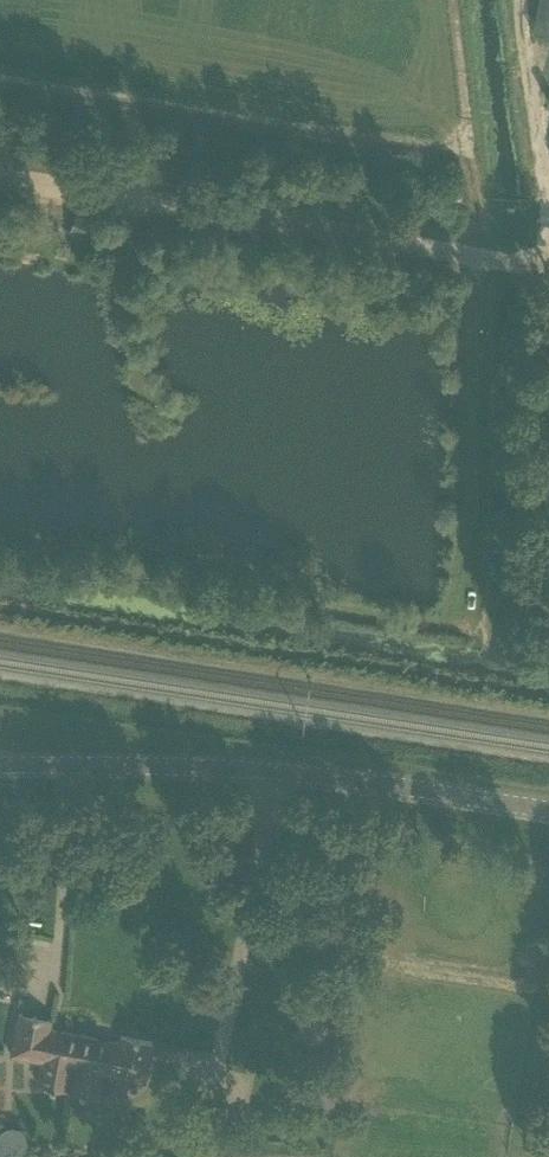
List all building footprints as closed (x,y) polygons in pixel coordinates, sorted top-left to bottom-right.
[(145,1079),(153,1042),(121,1035),(119,1043),(50,1029),(52,1019),(20,1013),(12,1053),(41,1059),(36,1082),(98,1095),(102,1071),(145,1079)] [(189,1096),(187,1106),(199,1108),(201,1098),(189,1096)]
